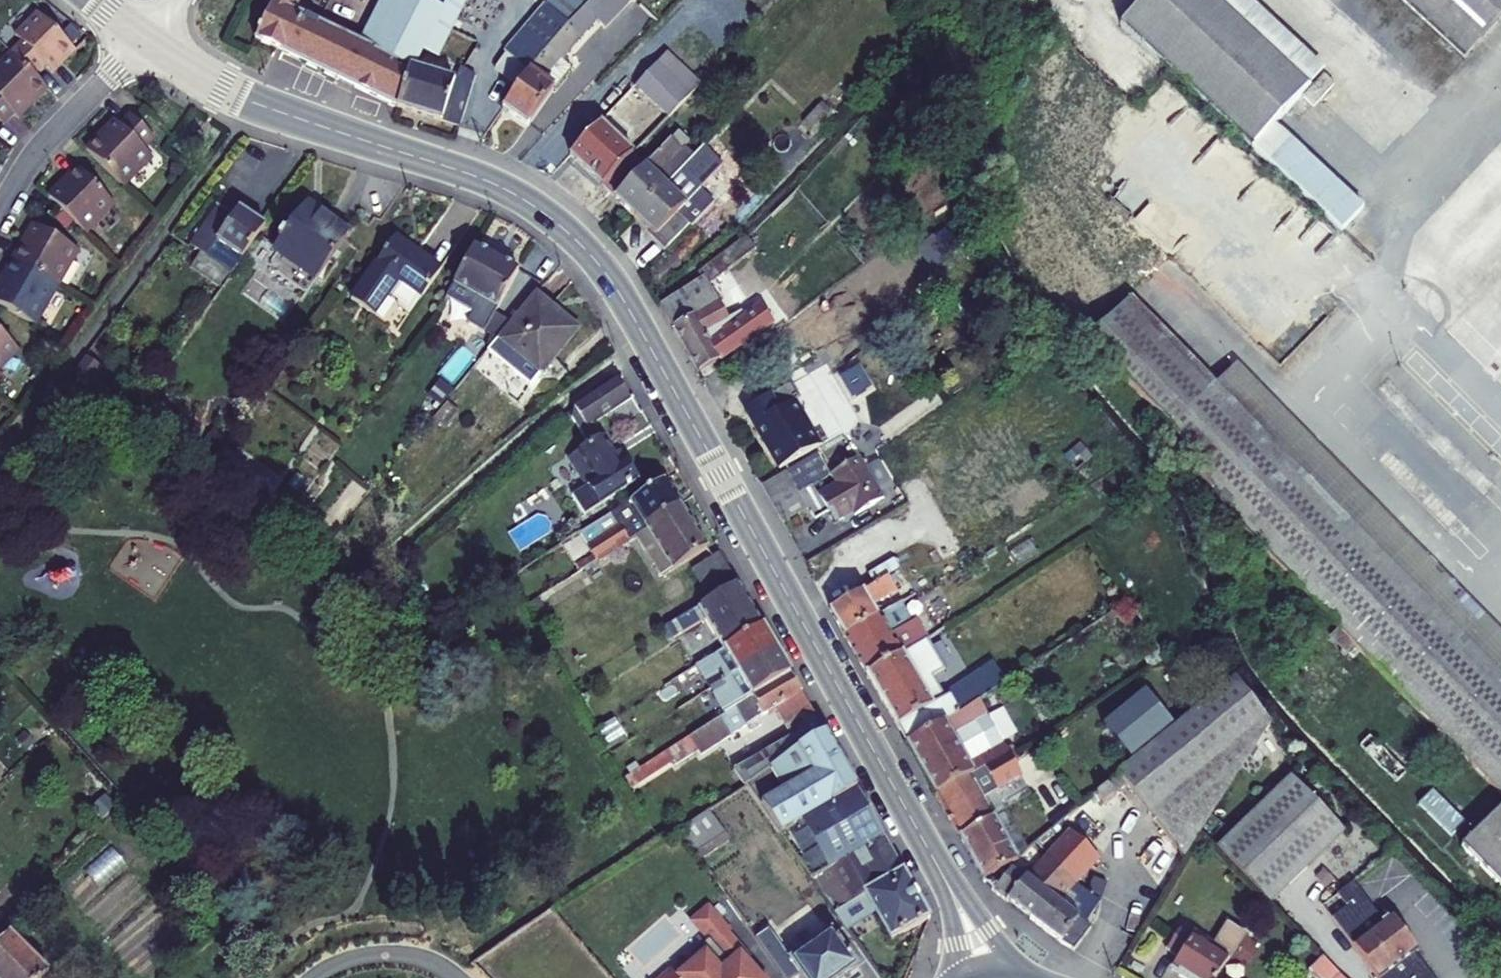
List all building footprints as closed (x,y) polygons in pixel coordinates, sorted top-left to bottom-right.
[(396,108),(409,68),(411,69),(421,50),(441,12),(414,0),(400,0),(374,52),(359,45),(295,14),(302,0),(270,0),(272,5),(254,41),(396,108)] [(359,45),(374,52),(400,0),(380,0),(359,45)] [(421,50),(438,59),(467,0),(447,0),(441,12),(421,50)] [(504,109),(528,126),(554,90),(570,70),(561,62),(598,21),(606,28),(630,3),(627,0),(595,0),(570,26),(528,73),(518,89),(504,109)] [(1216,0),(1144,0),(1119,26),(1252,149),(1310,88),(1216,0)] [(1464,60),(1500,20),(1500,0),(1399,0),(1464,60)] [(496,70),(518,89),(528,73),(570,26),(546,6),(504,55),(505,56),(496,70)] [(22,45),(11,55),(33,78),(45,67),(52,75),(74,52),(58,37),(46,24),(37,15),(15,37),(22,45)] [(51,20),(46,24),(58,37),(63,32),(51,20)] [(11,55),(0,66),(0,122),(5,127),(14,117),(18,121),(47,91),(33,78),(11,55)] [(570,156),(602,187),(633,155),(623,146),(639,128),(629,118),(647,100),(667,119),(699,86),(667,56),(570,156)] [(409,68),(396,108),(461,128),(475,78),(468,75),(464,86),(455,83),(411,69),(409,68)] [(464,86),(468,75),(459,70),(455,83),(464,86)] [(1500,95),(1500,77),(1490,89),(1499,97),(1500,95)] [(819,108),(803,125),(814,135),(830,119),(819,108)] [(114,121),(85,150),(123,188),(151,159),(143,150),(154,139),(131,115),(119,127),(114,121)] [(602,187),(635,219),(665,188),(656,178),(686,148),(684,146),(688,142),(679,133),(658,154),(645,142),(633,155),(602,187)] [(665,188),(635,219),(666,248),(709,203),(699,192),(723,166),(704,147),(695,157),(665,188)] [(656,178),(665,188),(695,157),(686,148),(656,178)] [(75,168),(47,196),(84,233),(112,205),(75,168)] [(306,205),(275,249),(317,279),(346,240),(319,221),(322,217),(306,205)] [(233,277),(266,229),(239,211),(234,218),(219,208),(190,247),(233,277)] [(349,236),(322,217),(319,221),(346,240),(349,236)] [(34,225),(13,263),(57,287),(78,251),(34,225)] [(704,279),(661,305),(658,306),(697,373),(721,360),(772,326),(760,307),(744,318),(741,313),(726,321),(708,287),(755,251),(747,240),(700,274),(704,279)] [(395,241),(351,301),(372,316),(387,297),(396,304),(397,311),(408,318),(439,272),(415,255),(411,259),(404,254),(407,249),(395,241)] [(275,249),(271,254),(313,284),(317,279),(275,249)] [(415,255),(407,249),(404,254),(411,259),(415,255)] [(518,274),(473,251),(447,300),(473,314),(467,326),(485,336),(497,314),(518,274)] [(35,326),(57,287),(13,263),(0,287),(0,307),(35,326)] [(552,311),(535,297),(513,323),(497,342),(488,353),(533,388),(572,340),(545,318),(552,311)] [(1169,428),(1213,386),(1129,300),(1085,342),(1169,428)] [(578,332),(552,311),(545,318),(572,340),(578,332)] [(513,323),(497,314),(485,336),(497,342),(513,323)] [(18,351),(2,335),(0,333),(0,369),(18,351)] [(440,405),(480,358),(468,348),(429,395),(440,405)] [(1235,366),(1213,386),(1436,613),(1449,600),(1472,624),(1459,636),(1500,679),(1500,635),(1235,366)] [(1479,497),(1498,478),(1391,367),(1371,386),(1479,497)] [(632,402),(618,381),(574,409),(588,430),(632,402)] [(797,385),(749,413),(781,470),(819,448),(810,430),(819,426),(829,443),(843,435),(817,391),(805,398),(797,385)] [(1459,636),(1436,613),(1213,386),(1169,428),(1224,514),(1373,666),(1500,796),(1500,679),(1459,636)] [(854,423),(841,400),(830,406),(843,430),(854,423)] [(1388,441),(1372,457),(1447,530),(1463,514),(1388,441)] [(637,482),(627,465),(619,469),(615,464),(602,442),(569,462),(585,488),(571,497),(584,516),(637,482)] [(619,469),(627,465),(623,459),(615,464),(619,469)] [(799,492),(803,499),(809,510),(812,517),(827,510),(834,523),(842,518),(844,522),(883,500),(866,469),(868,463),(862,463),(860,459),(832,474),(838,488),(820,497),(813,484),(799,492)] [(887,466),(873,471),(878,488),(892,484),(887,466)] [(788,472),(761,488),(769,503),(796,487),(788,472)] [(678,506),(663,481),(601,521),(579,535),(586,547),(595,541),(604,556),(614,550),(609,542),(617,537),(621,545),(634,537),(645,530),(644,528),(678,506)] [(705,550),(678,506),(644,528),(645,530),(654,542),(642,549),(660,578),(705,550)] [(579,535),(601,521),(596,512),(574,527),(579,535)] [(654,542),(645,530),(634,537),(642,549),(654,542)] [(614,550),(621,545),(617,537),(609,542),(614,550)] [(595,541),(586,547),(595,562),(604,556),(595,541)] [(737,586),(719,554),(691,571),(710,601),(737,586)] [(867,574),(888,562),(887,559),(866,572),(867,574)] [(600,570),(595,562),(583,570),(588,577),(600,570)] [(895,574),(888,562),(867,574),(874,585),(889,577),(895,574)] [(900,585),(895,574),(889,577),(894,587),(900,585)] [(874,585),(830,610),(844,636),(876,617),(869,606),(896,591),(894,587),(889,577),(874,585)] [(737,586),(710,601),(666,627),(672,638),(704,619),(710,628),(723,650),(762,627),(737,586)] [(913,595),(908,588),(897,595),(901,602),(913,595)] [(913,595),(901,602),(893,607),(900,620),(922,607),(914,594),(913,595)] [(1436,613),(1459,636),(1472,624),(1449,600),(1436,613)] [(876,617),(844,636),(865,674),(902,653),(927,639),(916,620),(888,636),(876,617)] [(775,650),(762,627),(723,650),(711,658),(696,667),(710,691),(775,650)] [(723,650),(710,628),(696,636),(711,658),(723,650)] [(789,674),(775,650),(710,691),(724,715),(759,692),(789,674)] [(902,653),(865,674),(907,744),(978,702),(1007,683),(993,663),(947,694),(948,697),(944,699),(932,677),(945,669),(937,655),(911,670),(902,653)] [(704,694),(710,691),(696,667),(690,671),(704,694)] [(810,709),(789,674),(759,692),(724,715),(719,719),(689,738),(700,755),(745,727),(748,732),(760,726),(756,720),(773,709),(783,724),(810,709)] [(1201,833),(1270,725),(1234,680),(1095,794),(1104,805),(1115,797),(1114,795),(1126,785),(1186,857),(1201,833)] [(1129,757),(1173,723),(1145,688),(1102,723),(1129,757)] [(724,715),(710,691),(704,694),(719,719),(724,715)] [(978,702),(907,744),(936,795),(1009,754),(1003,743),(978,757),(977,754),(964,761),(951,736),(987,716),(978,702)] [(819,724),(810,709),(783,724),(793,739),(819,724)] [(1003,743),(987,716),(951,736),(964,761),(977,754),(978,757),(1003,743)] [(627,740),(615,722),(597,733),(609,751),(627,740)] [(824,734),(819,724),(793,739),(787,742),(765,754),(732,772),(744,788),(791,755),(824,734)] [(902,872),(824,734),(791,755),(744,788),(810,880),(832,867),(846,889),(869,876),(876,887),(902,872)] [(765,754),(787,742),(783,735),(761,747),(765,754)] [(667,752),(674,764),(677,767),(693,757),(683,742),(667,752)] [(1035,748),(1013,762),(1020,777),(980,800),(990,818),(993,817),(1054,782),(1035,748)] [(667,752),(626,779),(633,790),(674,764),(667,752)] [(634,767),(626,754),(615,761),(623,774),(634,767)] [(1009,754),(936,795),(983,882),(989,877),(997,885),(1011,869),(1017,861),(993,817),(990,818),(980,800),(1020,777),(1013,762),(1009,754)] [(1291,778),(1217,849),(1271,904),(1343,833),(1291,778)] [(1461,846),(1500,886),(1500,806),(1461,846)] [(728,842),(707,812),(683,828),(705,858),(728,842)] [(1045,858),(1074,883),(1123,830),(1108,818),(1096,830),(1082,818),(1045,858)] [(997,885),(992,891),(1030,919),(1048,897),(1057,903),(1074,883),(1045,858),(1026,880),(1011,869),(997,885)] [(929,919),(902,872),(876,887),(869,876),(846,889),(832,867),(810,880),(834,913),(865,896),(874,911),(891,941),(929,919)] [(989,877),(983,882),(992,891),(997,885),(989,877)] [(1048,897),(1030,919),(1073,950),(1088,932),(1090,928),(1086,924),(1100,902),(1074,883),(1057,903),(1048,897)] [(1414,954),(1417,952),(1391,917),(1382,923),(1353,884),(1323,906),(1343,933),(1376,977),(1432,977),(1414,954)] [(865,896),(834,913),(843,925),(845,928),(874,911),(865,896)] [(0,903),(0,918),(3,921),(4,920),(7,917),(11,913),(0,903)] [(744,962),(748,958),(725,935),(727,932),(705,909),(688,924),(704,941),(687,958),(692,963),(676,977),(759,977),(744,962)] [(16,940),(20,936),(4,920),(3,921),(0,924),(0,929),(8,937),(11,935),(16,940)] [(1181,926),(1165,951),(1177,960),(1171,970),(1184,977),(1217,977),(1245,934),(1225,922),(1211,945),(1181,926)] [(48,976),(50,973),(16,940),(11,935),(8,937),(0,929),(0,977),(49,977),(48,976)] [(754,939),(783,977),(798,977),(800,976),(802,977),(843,977),(856,969),(831,933),(792,960),(768,929),(754,939)] [(1322,957),(1309,971),(1315,977),(1344,977),(1322,957)]
